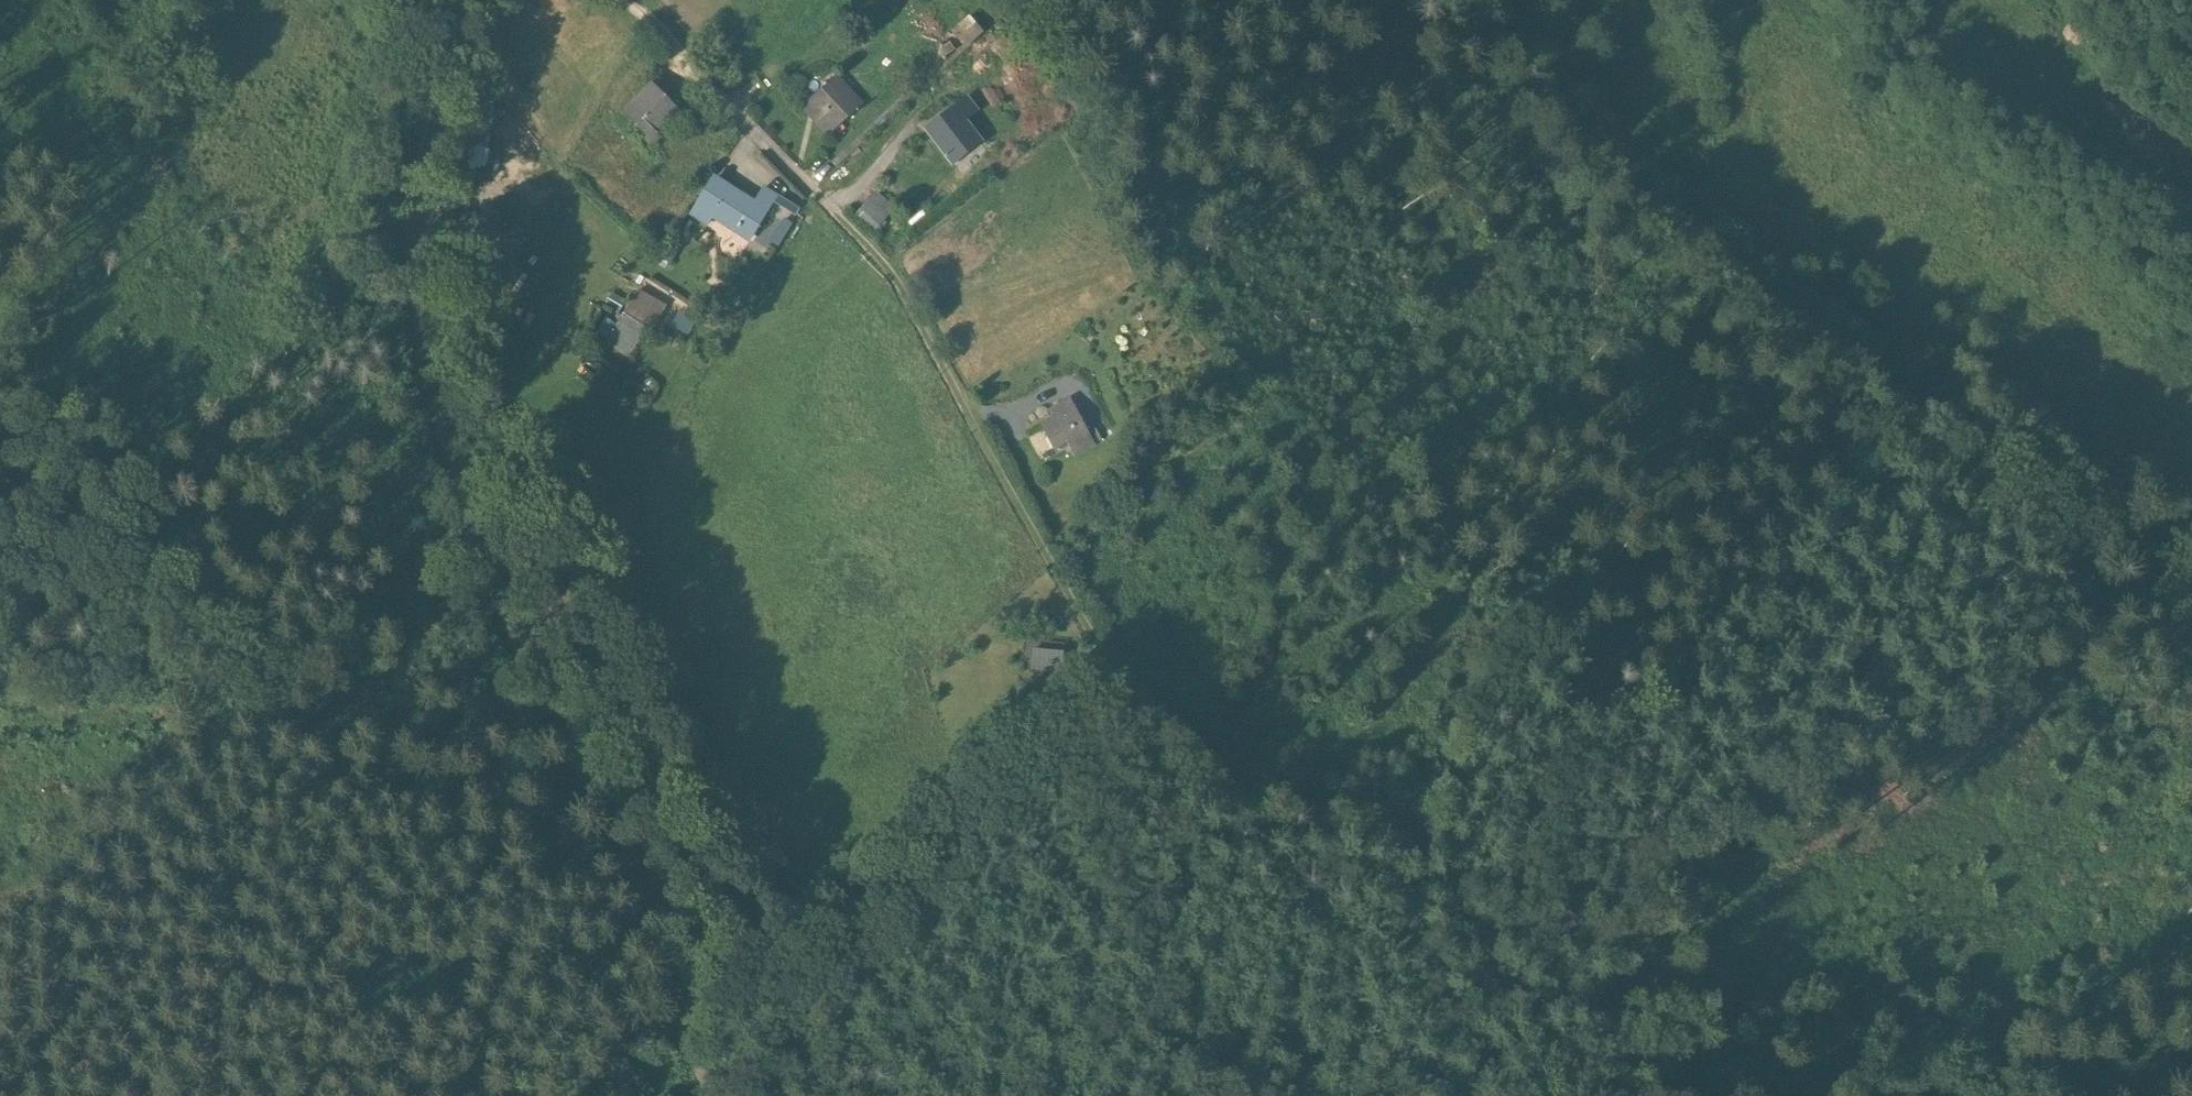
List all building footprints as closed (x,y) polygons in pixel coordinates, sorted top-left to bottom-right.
[(862,103),(838,78),(830,86),(827,83),(802,107),(828,135),(854,110),(858,113),(860,111),(857,108),(862,103)] [(676,111),(652,87),(625,115),(648,139),(676,111)] [(967,98),(926,130),(953,163),(981,141),(965,121),(977,111),(967,98)] [(758,196),(718,171),(689,217),(704,226),(708,219),(709,220),(712,216),(749,239),(776,197),(763,189),(758,196)] [(876,192),(853,215),(872,234),(895,212),(876,192)] [(668,306),(637,289),(608,341),(630,353),(646,325),(655,330),(668,306)] [(1044,423),(1042,424),(1057,452),(1059,450),(1058,449),(1067,444),(1087,433),(1069,401),(1060,406),(1064,413),(1045,424),(1044,423)] [(1087,433),(1067,444),(1073,456),(1093,445),(1087,433)] [(1061,651),(1031,648),(1029,668),(1060,671),(1061,651)]
